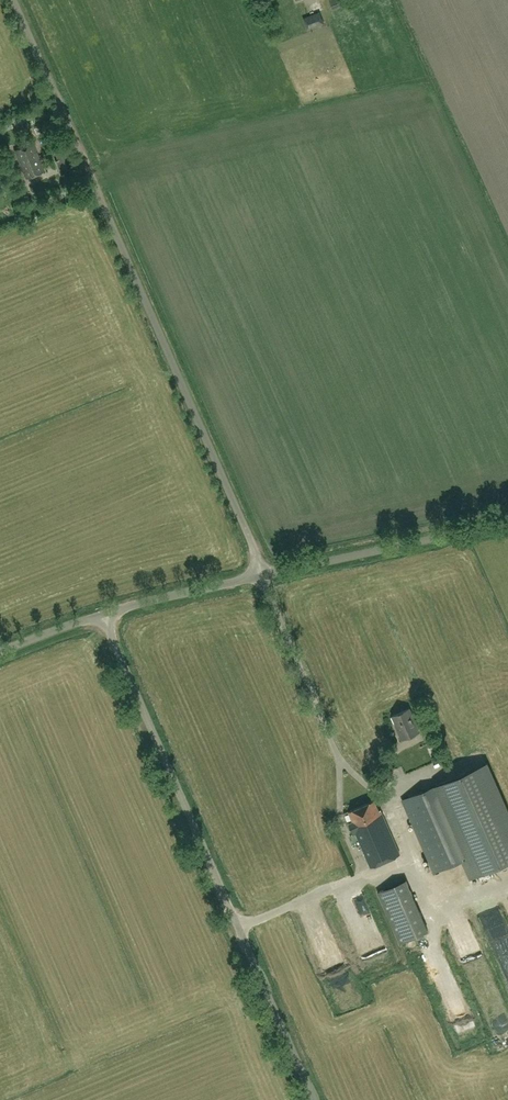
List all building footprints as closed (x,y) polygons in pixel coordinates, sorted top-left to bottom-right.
[(345,3),(350,1),(350,0),(330,0),(333,8),(345,3)] [(303,18),(308,29),(324,23),(319,11),(303,18)] [(46,146),(53,143),(50,135),(43,139),(46,146)] [(33,143),(15,150),(28,178),(45,170),(33,143)] [(420,730),(410,708),(394,715),(399,727),(398,727),(402,738),(420,730)] [(459,775),(403,799),(434,871),(462,859),(470,878),(507,861),(507,807),(488,762),(459,775)] [(375,799),(349,811),(353,821),(350,822),(354,833),(356,832),(371,865),(400,852),(382,809),(379,811),(375,799)] [(330,824),(341,823),(340,813),(329,815),(330,824)] [(426,924),(409,872),(380,882),(398,934),(426,924)] [(472,918),(478,915),(474,908),(468,911),(472,918)] [(452,1010),(460,1031),(478,1025),(470,1004),(452,1010)] [(498,1032),(503,1047),(507,1045),(507,1032),(507,1029),(498,1032)]
